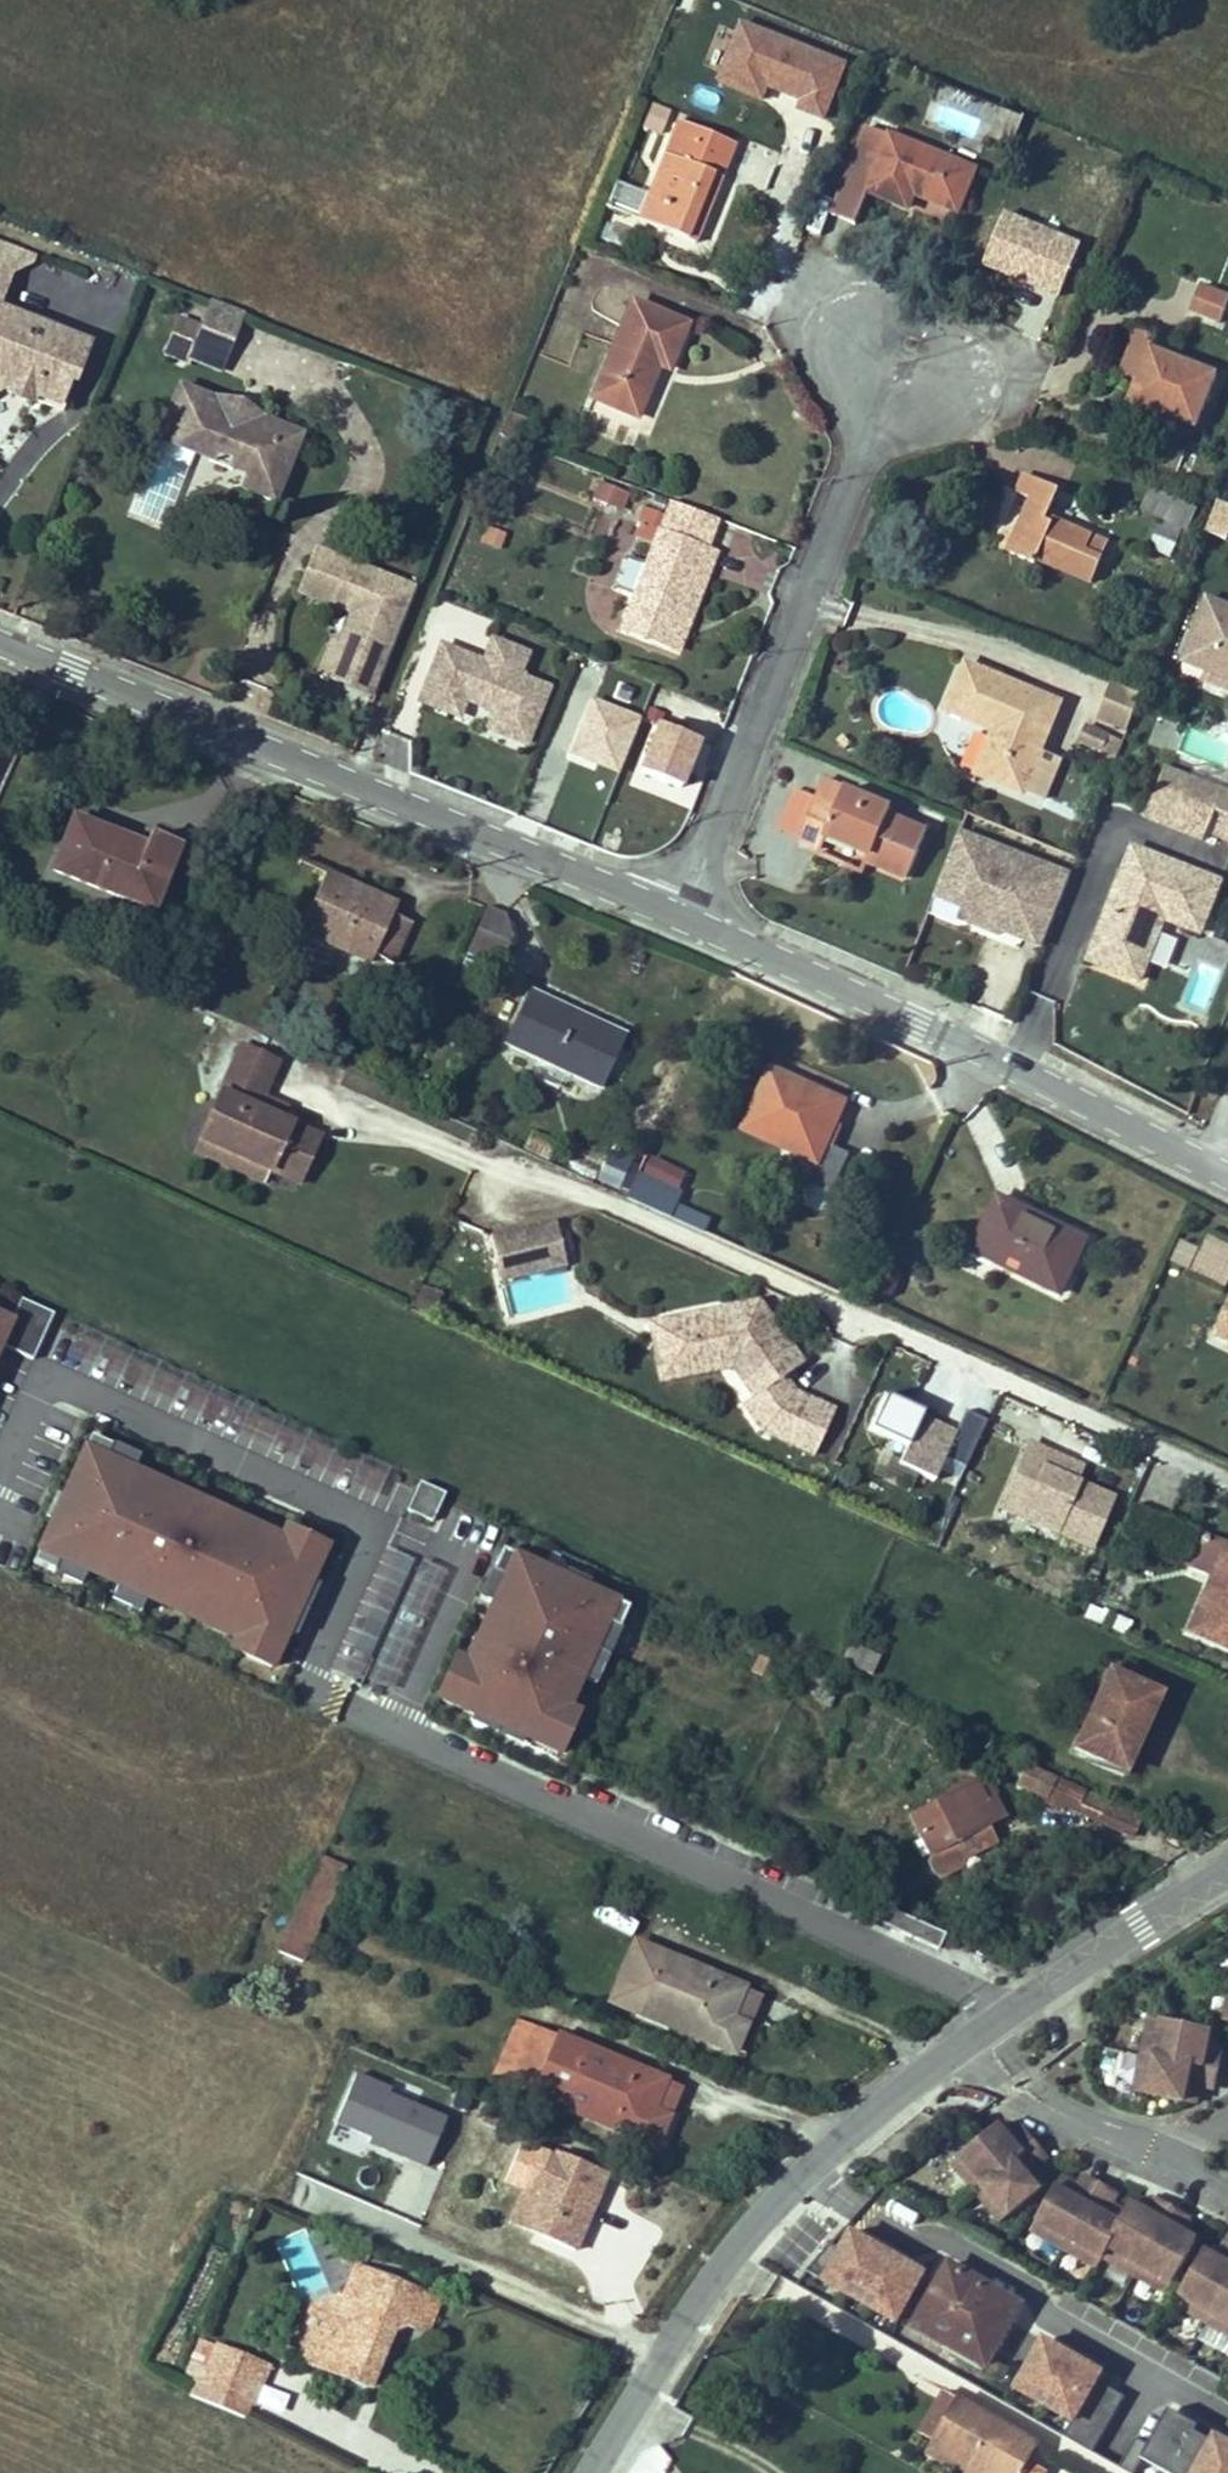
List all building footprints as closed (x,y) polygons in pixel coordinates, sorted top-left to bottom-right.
[(673,7),(691,14),(696,0),(675,0),(673,7)] [(827,115),(850,59),(740,16),(715,79),(766,99),(769,92),(827,115)] [(694,128),(700,113),(683,106),(677,121),(694,128)] [(647,195),(637,221),(695,244),(735,144),(721,139),(727,124),(700,113),(694,128),(677,121),(647,195)] [(741,129),(727,124),(721,139),(735,144),(741,129)] [(958,211),(975,170),(867,126),(831,213),(853,223),(867,190),(908,206),(914,192),(958,211)] [(604,208),(637,221),(647,195),(615,182),(604,208)] [(1003,207),(979,265),(1059,297),(1082,239),(1003,207)] [(1099,243),(1107,226),(1090,219),(1083,236),(1099,243)] [(0,244),(0,301),(11,273),(31,263),(33,258),(0,244)] [(1189,310),(1220,322),(1227,303),(1227,297),(1199,285),(1189,310)] [(219,368),(241,312),(213,301),(203,328),(180,319),(174,334),(197,343),(191,357),(219,368)] [(668,370),(686,326),(632,303),(592,399),(636,418),(658,366),(668,370)] [(6,390),(35,401),(37,396),(60,405),(70,378),(75,380),(89,343),(0,308),(0,394),(6,390)] [(1139,379),(1150,349),(1155,337),(1139,331),(1122,372),(1139,379)] [(197,343),(174,334),(166,354),(189,363),(191,357),(197,343)] [(1214,374),(1150,349),(1139,379),(1130,401),(1194,426),(1214,374)] [(195,402),(198,394),(179,386),(176,395),(195,402)] [(274,501),(294,450),(275,442),(281,427),(251,415),(248,421),(240,418),(243,411),(240,405),(235,404),(232,407),(198,394),(195,402),(176,395),(158,440),(195,455),(207,450),(241,463),(247,475),(242,488),(274,501)] [(275,442),(294,450),(300,435),(281,427),(275,442)] [(207,450),(195,455),(247,475),(241,463),(207,450)] [(518,478),(504,472),(498,485),(512,491),(518,478)] [(1091,582),(1108,543),(1046,517),(1058,489),(1025,474),(1017,492),(1032,498),(1009,552),(1034,563),(1037,558),(1091,582)] [(593,498),(621,510),(628,494),(600,482),(593,498)] [(1197,510),(1150,490),(1142,510),(1161,519),(1183,528),(1188,530),(1197,510)] [(718,519),(671,501),(665,515),(654,545),(646,564),(630,558),(617,590),(634,597),(621,630),(670,649),(709,549),(707,548),(718,519)] [(654,545),(665,515),(643,507),(637,521),(643,524),(637,539),(654,545)] [(1183,528),(1161,519),(1155,534),(1176,543),(1183,528)] [(479,541),(500,547),(504,530),(483,524),(479,541)] [(392,639),(411,578),(314,549),(299,592),(324,600),(329,586),(361,596),(347,642),(335,638),(325,672),(345,678),(355,646),(378,653),(383,636),(392,639)] [(678,652),(717,552),(709,549),(670,649),(678,652)] [(329,586),(324,600),(345,606),(335,638),(347,642),(361,596),(329,586)] [(1207,598),(1182,662),(1208,671),(1213,658),(1227,664),(1227,606),(1207,598)] [(377,688),(392,639),(383,636),(378,653),(355,646),(345,678),(377,688)] [(526,743),(547,688),(517,676),(526,654),(492,640),(483,663),(442,646),(420,701),(458,716),(465,699),(494,711),(488,728),(526,743)] [(1213,658),(1208,671),(1227,679),(1227,664),(1213,658)] [(1040,751),(1060,703),(965,663),(946,710),(995,731),(977,774),(1022,793),(1023,791),(1040,751)] [(1141,694),(1112,682),(1098,717),(1127,729),(1141,694)] [(618,773),(638,721),(589,702),(569,754),(618,773)] [(699,742),(658,725),(639,773),(680,789),(699,742)] [(1100,751),(1107,735),(1086,725),(1079,741),(1100,751)] [(851,744),(843,735),(837,740),(844,749),(851,744)] [(1122,742),(1107,735),(1100,751),(1117,758),(1122,742)] [(1043,799),(1060,759),(1040,751),(1023,791),(1043,799)] [(1076,813),(1097,772),(1070,758),(1049,798),(1076,813)] [(1227,814),(1227,792),(1196,779),(1188,799),(1214,809),(1222,812),(1227,814)] [(868,862),(906,879),(927,831),(889,815),(892,808),(824,780),(798,840),(820,850),(826,836),(870,855),(868,862)] [(1203,838),(1214,809),(1188,799),(1156,786),(1145,815),(1203,838)] [(780,832),(798,840),(817,798),(798,790),(780,832)] [(1222,812),(1214,834),(1227,840),(1227,814),(1222,812)] [(74,820),(53,872),(153,910),(177,847),(149,836),(144,848),(74,820)] [(1071,872),(960,829),(935,893),(962,903),(969,919),(999,931),(1015,923),(1047,936),(1071,872)] [(1199,932),(1219,882),(1133,847),(1096,942),(1119,952),(1112,969),(1139,979),(1163,918),(1199,932)] [(396,907),(326,875),(300,930),(370,962),(373,956),(392,964),(411,923),(393,914),(396,907)] [(478,927),(509,941),(504,914),(487,907),(478,927)] [(497,968),(509,941),(478,927),(466,954),(497,968)] [(1096,942),(1089,960),(1112,969),(1119,952),(1096,942)] [(601,1088),(625,1035),(530,990),(505,1043),(534,1057),(556,1067),(601,1088)] [(277,1062),(240,1046),(199,1141),(270,1172),(274,1164),(302,1176),(319,1137),(280,1120),(256,1109),(261,1098),(277,1062)] [(556,1067),(534,1057),(525,1075),(547,1085),(556,1067)] [(844,1102),(771,1070),(745,1129),(818,1161),(808,1182),(832,1193),(849,1153),(826,1143),(844,1102)] [(285,1108),(261,1098),(256,1109),(280,1120),(285,1108)] [(270,1172),(199,1141),(194,1152),(265,1184),(270,1172)] [(638,1175),(627,1198),(672,1218),(683,1195),(677,1192),(689,1164),(656,1149),(643,1177),(638,1175)] [(298,1184),(302,1176),(274,1164),(270,1172),(298,1184)] [(972,1251),(1060,1294),(1086,1240),(998,1197),(972,1251)] [(555,1219),(490,1236),(493,1252),(541,1240),(545,1254),(562,1249),(555,1219)] [(1209,1236),(1192,1272),(1226,1288),(1227,1283),(1227,1245),(1209,1236)] [(541,1240),(493,1252),(500,1280),(566,1265),(562,1249),(545,1254),(541,1240)] [(1189,1268),(1198,1250),(1181,1241),(1172,1260),(1189,1268)] [(419,1285),(414,1303),(433,1308),(438,1290),(419,1285)] [(33,1360),(52,1317),(19,1302),(11,1321),(0,1316),(0,1345),(33,1360)] [(755,1302),(727,1308),(745,1316),(743,1321),(753,1326),(756,1321),(774,1329),(755,1302)] [(1215,1332),(1227,1338),(1227,1306),(1215,1332)] [(727,1308),(662,1321),(667,1349),(682,1346),(693,1351),(695,1361),(719,1356),(730,1361),(733,1365),(755,1396),(745,1403),(764,1430),(815,1453),(833,1412),(793,1394),(782,1379),(801,1366),(774,1329),(756,1321),(753,1326),(743,1321),(745,1316),(727,1308)] [(667,1349),(662,1321),(649,1323),(660,1380),(733,1365),(730,1361),(719,1356),(695,1361),(693,1351),(682,1346),(667,1349)] [(966,1465),(987,1419),(965,1409),(956,1429),(923,1414),(925,1410),(890,1395),(874,1429),(909,1444),(899,1466),(933,1481),(944,1455),(966,1465)] [(90,1436),(62,1498),(69,1501),(60,1523),(52,1519),(33,1562),(54,1572),(59,1559),(87,1571),(90,1564),(121,1577),(117,1585),(146,1598),(152,1585),(177,1596),(175,1600),(216,1619),(218,1614),(241,1625),(230,1649),(279,1671),(294,1635),(287,1632),(309,1582),(316,1585),(332,1549),(285,1529),(276,1549),(253,1539),(255,1535),(213,1516),(215,1512),(192,1502),(190,1506),(128,1481),(133,1471),(106,1459),(111,1445),(90,1436)] [(1053,1456),(1029,1445),(1002,1509),(1091,1547),(1112,1498),(1047,1470),(1053,1456)] [(431,1519),(444,1490),(419,1479),(406,1508),(431,1519)] [(1203,1536),(1190,1566),(1213,1576),(1189,1630),(1227,1647),(1227,1547),(1203,1536)] [(627,1607),(502,1550),(491,1571),(504,1577),(485,1618),(491,1621),(481,1642),(486,1644),(475,1667),(456,1658),(437,1698),(473,1714),(476,1708),(526,1730),(523,1737),(559,1753),(578,1712),(561,1705),(575,1675),(581,1678),(594,1650),(588,1647),(601,1620),(617,1628),(627,1607)] [(850,1643),(842,1661),(871,1675),(880,1656),(850,1643)] [(752,1671),(769,1679),(775,1666),(758,1658),(752,1671)] [(1158,1695),(1109,1673),(1075,1749),(1117,1768),(1132,1736),(1138,1739),(1158,1695)] [(1132,1736),(1117,1768),(1124,1771),(1138,1739),(1132,1736)] [(1140,1818),(1029,1768),(1020,1787),(1047,1799),(1044,1804),(1061,1812),(1063,1807),(1131,1838),(1140,1818)] [(978,1780),(906,1816),(927,1858),(926,1863),(933,1876),(939,1879),(963,1867),(965,1861),(986,1850),(980,1837),(993,1830),(992,1828),(1008,1820),(998,1801),(1001,1799),(987,1770),(976,1776),(978,1780)] [(1000,1843),(993,1830),(980,1837),(986,1850),(1000,1843)] [(343,1868),(320,1858),(304,1894),(327,1904),(343,1868)] [(327,1904),(304,1894),(278,1952),(302,1962),(327,1904)] [(944,1935),(864,1898),(858,1913),(937,1949),(944,1935)] [(635,1943),(610,2003),(733,2054),(745,2026),(730,2019),(743,1988),(635,1943)] [(758,1995),(743,1988),(730,2019),(745,2026),(758,1995)] [(1151,2017),(1143,2054),(1217,2070),(1221,2052),(1207,2049),(1210,2034),(1211,2030),(1151,2017)] [(493,2080),(533,2097),(557,2039),(517,2023),(493,2080)] [(1221,2052),(1210,2034),(1207,2049),(1221,2052)] [(557,2039),(533,2097),(656,2148),(668,2120),(653,2113),(666,2082),(557,2037),(557,2039)] [(1217,2070),(1143,2054),(1135,2091),(1195,2104),(1199,2085),(1213,2088),(1217,2070)] [(426,2164),(447,2112),(352,2074),(331,2126),(426,2164)] [(681,2089),(666,2082),(653,2113),(668,2120),(681,2089)] [(978,2193),(1035,2144),(1023,2130),(1013,2139),(1003,2127),(1000,2124),(953,2164),(978,2193)] [(1023,2130),(1003,2127),(1013,2139),(1023,2130)] [(1048,2158),(1035,2144),(978,2193),(1002,2222),(1049,2182),(1037,2167),(1048,2158)] [(607,2173),(557,2152),(547,2176),(532,2212),(550,2219),(542,2238),(574,2251),(607,2173)] [(531,2169),(508,2224),(542,2238),(550,2219),(532,2212),(547,2176),(531,2169)] [(1065,2248),(1101,2184),(1084,2174),(1078,2186),(1061,2177),(1032,2229),(1065,2248)] [(1117,2193),(1101,2184),(1065,2248),(1098,2266),(1104,2256),(1115,2235),(1113,2233),(1124,2214),(1110,2205),(1117,2193)] [(1134,2273),(1171,2207),(1155,2198),(1148,2210),(1135,2203),(1131,2201),(1124,2214),(1113,2233),(1115,2235),(1104,2256),(1134,2273)] [(1148,2210),(1155,2198),(1135,2203),(1148,2210)] [(1188,2217),(1171,2207),(1134,2273),(1167,2292),(1197,2238),(1194,2236),(1181,2229),(1188,2217)] [(1194,2236),(1188,2217),(1181,2229),(1194,2236)] [(925,2272),(853,2231),(843,2249),(831,2242),(808,2270),(897,2321),(925,2272)] [(1227,2248),(1227,2247),(1208,2252),(1221,2259),(1227,2248)] [(1208,2322),(1227,2286),(1227,2248),(1221,2259),(1208,2252),(1205,2250),(1175,2304),(1208,2322)] [(342,2296),(347,2298),(359,2266),(355,2264),(342,2296)] [(1021,2305),(950,2264),(916,2324),(986,2365),(1021,2305)] [(401,2305),(409,2286),(359,2266),(347,2298),(342,2296),(335,2293),(317,2301),(300,2344),(309,2347),(304,2362),(369,2387),(391,2331),(409,2323),(401,2305)] [(439,2297),(409,2286),(401,2305),(409,2323),(426,2330),(439,2297)] [(1208,2322),(1227,2334),(1227,2286),(1208,2322)] [(1052,2345),(1044,2340),(1041,2346),(1049,2351),(1052,2345)] [(1063,2437),(1092,2453),(1123,2398),(1096,2382),(1098,2379),(1089,2374),(1093,2369),(1052,2345),(1049,2351),(1041,2346),(1016,2389),(1072,2422),(1063,2437)] [(249,2402),(264,2366),(216,2346),(201,2383),(249,2402)] [(1101,2373),(1093,2369),(1089,2374),(1098,2379),(1101,2373)] [(936,2442),(961,2399),(946,2390),(921,2433),(936,2442)] [(936,2442),(990,2472),(1044,2472),(1026,2462),(1037,2443),(961,2399),(936,2442)] [(1176,2414),(1168,2409),(1164,2415),(1173,2420),(1176,2414)] [(1127,2472),(1132,2472),(1140,2459),(1165,2472),(1227,2472),(1227,2451),(1212,2442),(1216,2436),(1176,2414),(1173,2420),(1164,2415),(1148,2445),(1135,2437),(1118,2468),(1127,2472)] [(936,2442),(931,2451),(969,2472),(990,2472),(936,2442)]
